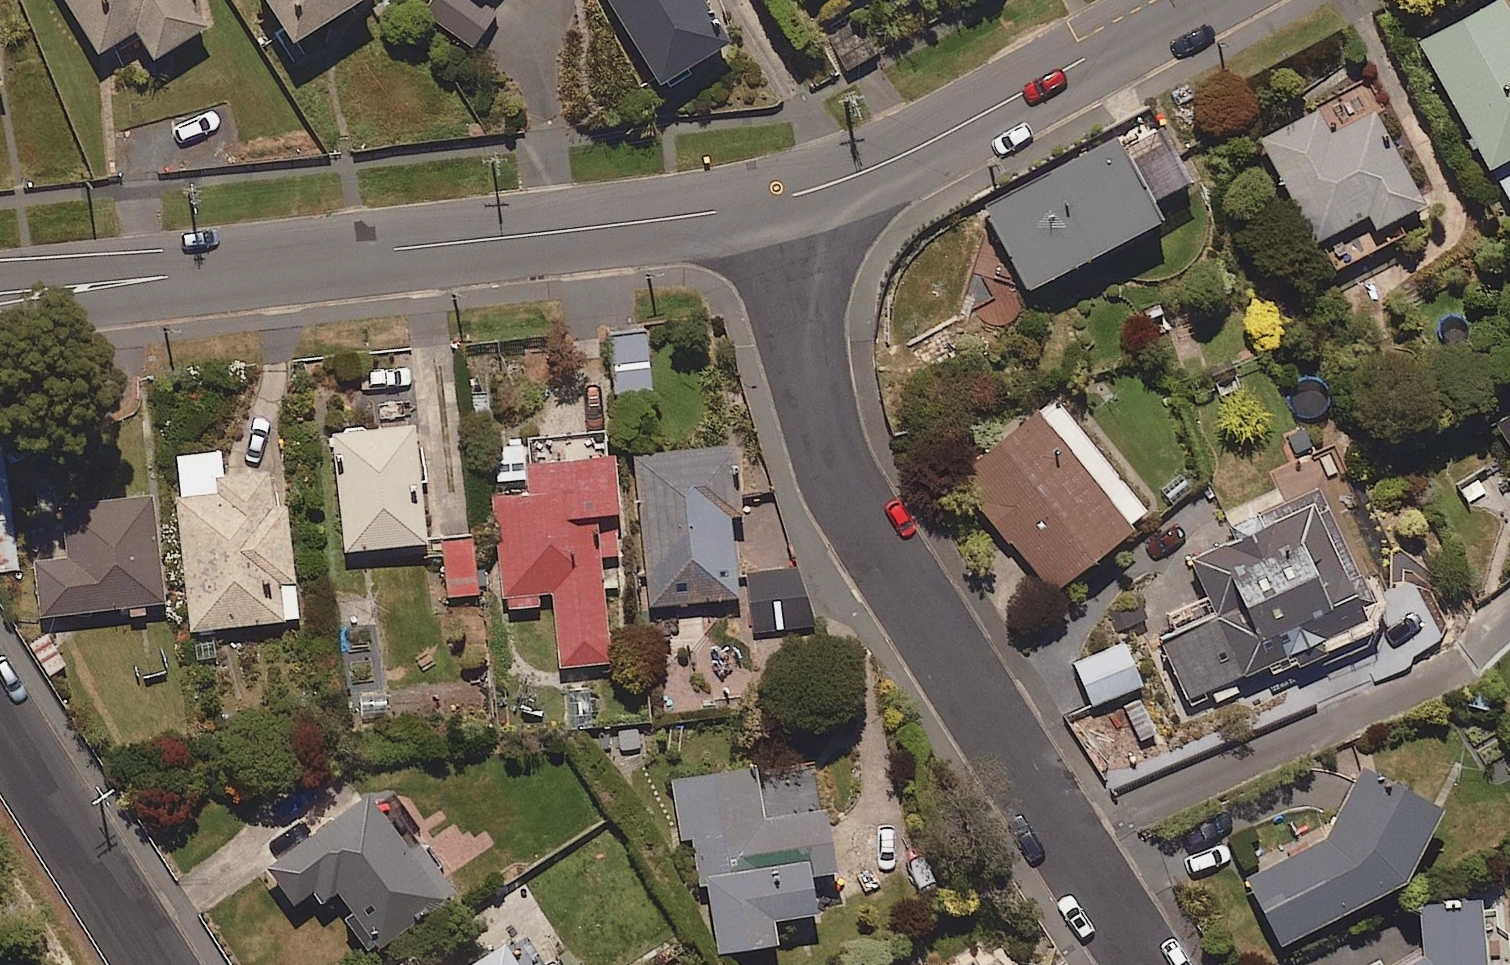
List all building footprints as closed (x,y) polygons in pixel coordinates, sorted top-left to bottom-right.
[(191,0),(66,0),(93,44),(132,20),(149,48),(202,17),(191,0)] [(289,33),(340,0),(267,0),(289,33)] [(420,2),(466,41),(493,10),(481,0),(422,0),(420,2)] [(704,0),(610,0),(653,71),(722,29),(704,0)] [(813,21),(845,0),(799,0),(813,21)] [(1505,0),(1473,0),(1415,34),(1484,155),(1509,140),(1509,9),(1505,0)] [(1419,193),(1362,82),(1259,135),(1308,230),(1321,223),(1339,258),(1402,227),(1392,207),(1419,193)] [(1196,187),(1169,137),(1129,158),(1122,145),(992,216),(1037,298),(1167,227),(1157,209),(1196,187)] [(1495,173),(1509,199),(1509,164),(1495,173)] [(644,326),(606,327),(607,382),(645,381),(644,326)] [(1143,501),(1045,386),(949,468),(1047,583),(1143,501)] [(1490,412),(1509,444),(1509,399),(1490,412)] [(422,533),(408,415),(326,425),(341,543),(422,533)] [(614,500),(606,423),(525,431),(530,481),(489,485),(501,604),(550,599),(556,660),(606,655),(596,552),(616,550),(614,522),(588,525),(586,503),(614,500)] [(737,503),(730,437),(632,446),(647,598),(734,590),(726,504),(737,503)] [(217,471),(215,442),(170,446),(186,622),(293,612),(280,465),(217,471)] [(1371,616),(1312,481),(1221,522),(1210,498),(1166,517),(1171,531),(1142,544),(1160,585),(1140,593),(1185,697),(1371,616)] [(159,595),(147,485),(56,495),(61,545),(27,549),(34,609),(159,595)] [(475,589),(469,532),(439,535),(445,592),(475,589)] [(807,625),(798,562),(745,568),(751,630),(807,625)] [(1138,678),(1119,637),(1071,659),(1091,700),(1138,678)] [(1384,784),(1367,754),(1355,761),(1318,828),(1242,871),(1278,935),(1400,866),(1427,811),(1405,772),(1384,784)] [(757,794),(752,760),(670,772),(679,829),(689,827),(696,879),(703,878),(712,941),(772,932),(768,907),(809,901),(804,865),(830,861),(821,799),(775,806),(773,792),(757,794)] [(448,878),(372,775),(261,856),(288,893),(306,880),(315,893),(327,884),(367,939),(448,878)] [(1507,924),(1495,917),(1493,898),(1476,899),(1475,883),(1413,888),(1418,948),(1390,964),(1497,964),(1509,952),(1507,924)] [(508,924),(432,964),(530,964),(508,924)] [(937,964),(984,964),(972,944),(937,964)]
